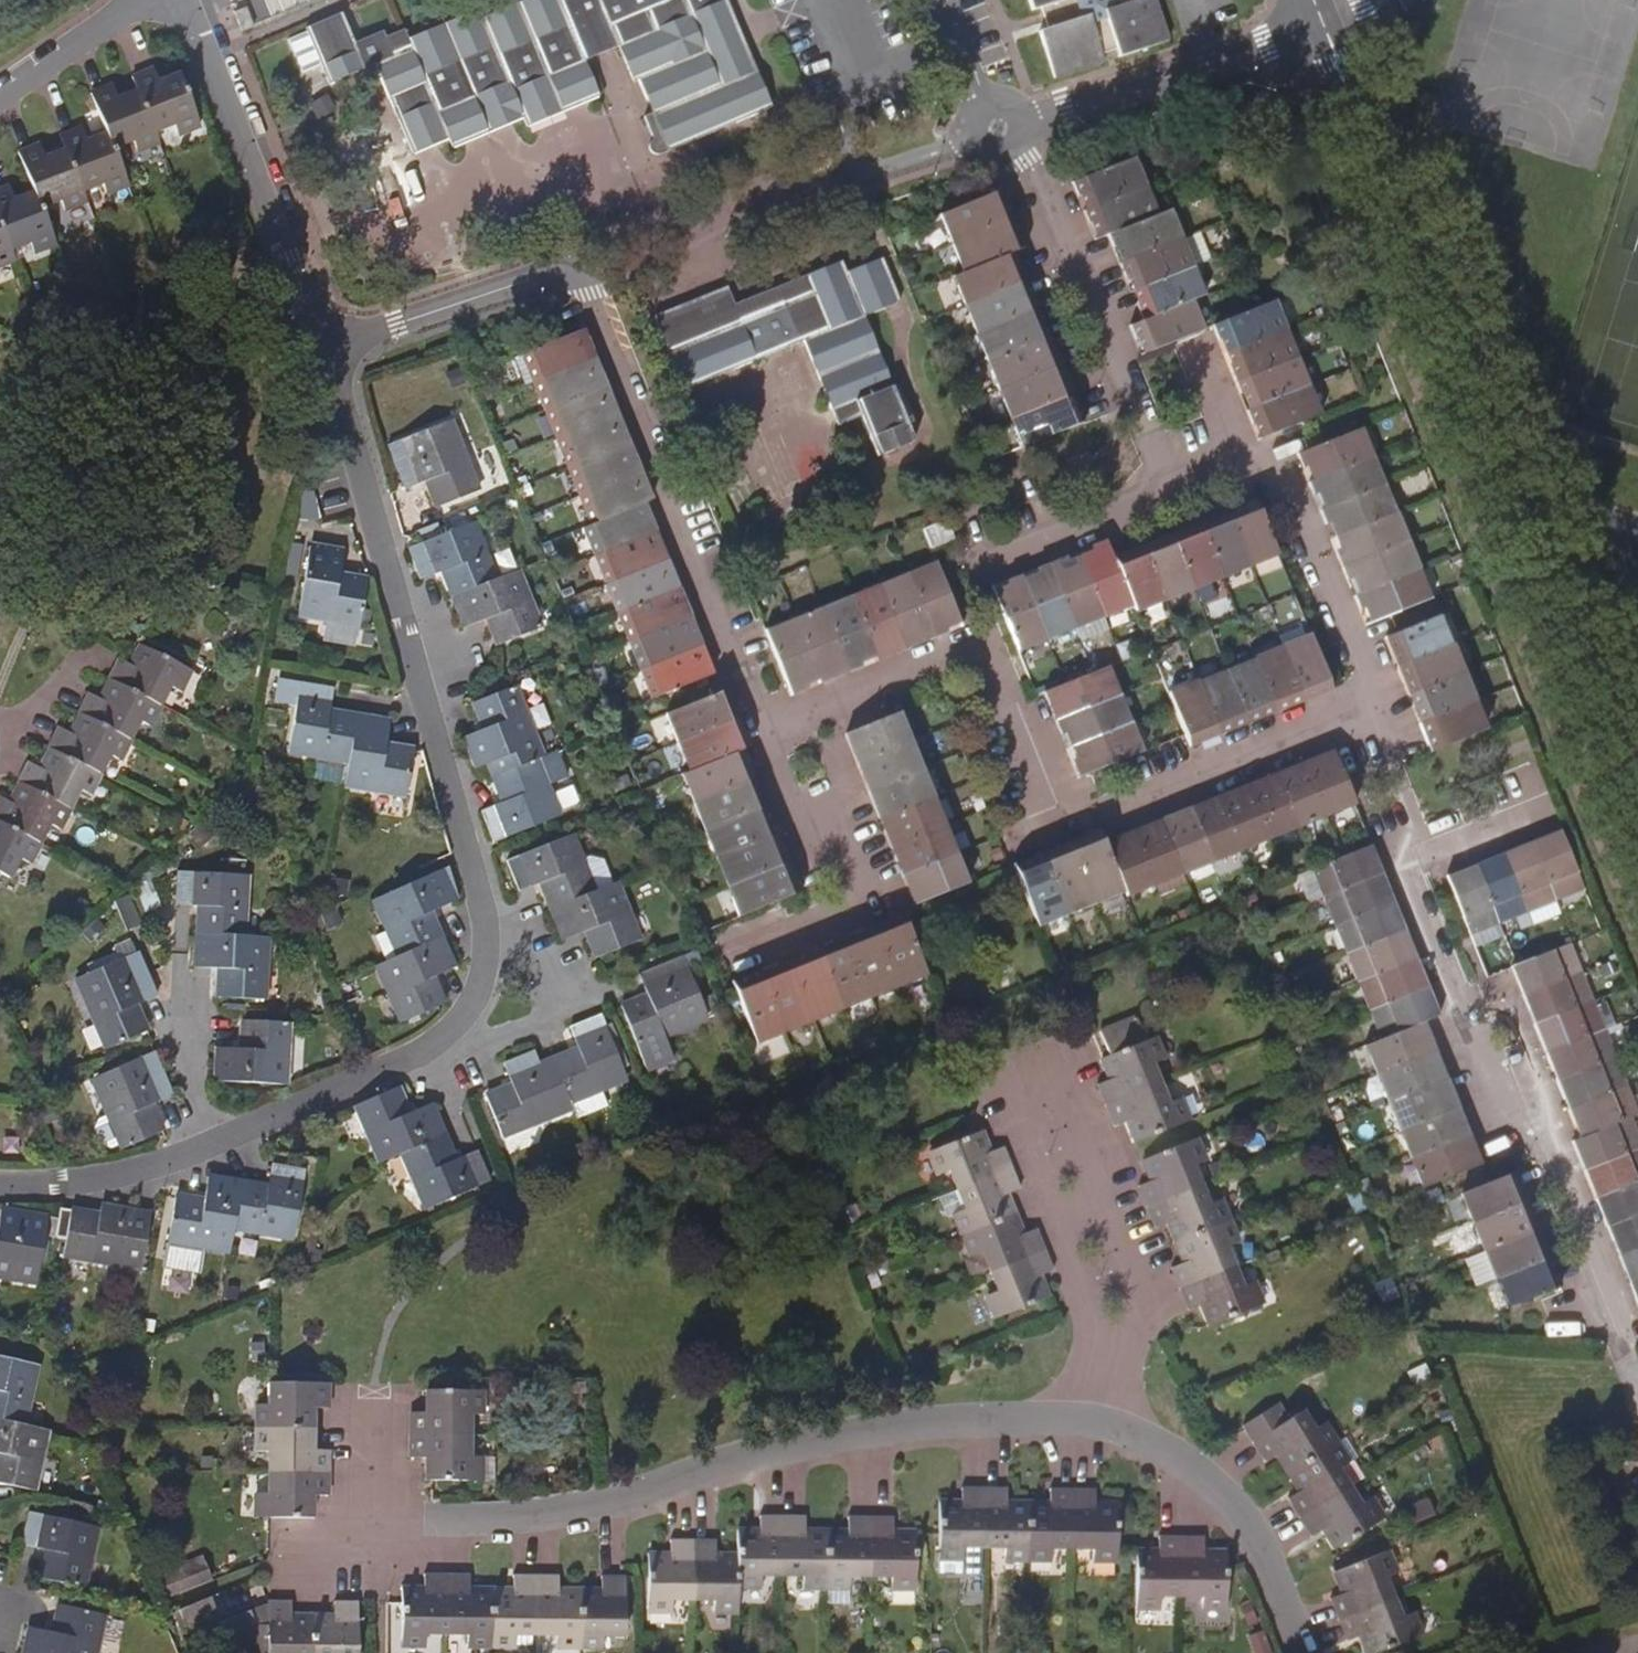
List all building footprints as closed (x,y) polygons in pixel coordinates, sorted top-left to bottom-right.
[(726,126),(770,107),(725,0),(526,0),(485,17),(481,8),(408,37),(404,27),(386,34),(383,28),(355,39),(344,15),(290,38),(304,70),(321,63),(330,83),(378,64),(416,156),(452,141),(456,149),(526,119),(529,127),(601,98),(586,63),(622,49),(636,82),(642,80),(656,115),(646,119),(660,153),(726,126)] [(1120,58),(1170,41),(1156,0),(1029,0),(1035,17),(1039,15),(1042,14),(1047,29),(1041,32),(1056,79),(1105,62),(1102,55),(1117,50),(1120,58)] [(155,80),(152,69),(136,76),(131,78),(135,87),(152,131),(173,123),(177,135),(199,127),(177,71),(155,80)] [(156,142),(152,131),(135,87),(114,95),(110,86),(93,92),(90,93),(105,130),(111,147),(131,140),(135,151),(156,142)] [(125,184),(111,147),(105,130),(84,137),(81,127),(62,134),(61,135),(82,188),(100,180),(105,192),(125,184)] [(41,154),(36,144),(20,150),(17,151),(31,189),(37,206),(56,198),(61,209),(81,201),(60,147),(41,154)] [(1147,185),(1136,157),(1076,181),(1072,183),(1084,210),(1147,185)] [(1159,214),(1147,185),(1084,210),(1095,240),(1108,235),(1159,214)] [(37,206),(31,189),(11,198),(7,188),(0,191),(0,229),(8,250),(28,243),(32,253),(52,245),(37,206)] [(939,216),(951,243),(1015,217),(1004,190),(989,195),(939,216)] [(1183,237),(1171,210),(1159,214),(1108,235),(1119,262),(1183,237)] [(951,243),(963,272),(1016,251),(1027,246),(1015,217),(951,243)] [(8,250),(0,229),(0,265),(12,260),(8,250)] [(1200,230),(1183,237),(1194,265),(1212,258),(1200,230)] [(1194,265),(1183,237),(1119,262),(1131,289),(1194,265)] [(953,277),(964,305),(1028,279),(1016,251),(963,272),(953,277)] [(899,302),(882,259),(848,273),(843,261),(734,304),(728,288),(658,316),(684,386),(803,339),(832,412),(855,403),(877,456),(914,442),(864,316),(899,302)] [(1207,295),(1194,265),(1131,289),(1143,320),(1193,301),(1207,295)] [(964,305),(975,333),(1039,308),(1028,279),(964,305)] [(1287,327),(1276,300),(1245,312),(1213,325),(1224,353),(1287,327)] [(1206,328),(1193,301),(1143,320),(1130,326),(1141,354),(1173,342),(1206,328)] [(975,333),(987,361),(1050,335),(1039,308),(975,333)] [(1299,355),(1287,327),(1224,353),(1235,380),(1299,355)] [(521,354),(532,382),(595,357),(584,328),(566,336),(521,354)] [(987,361),(999,390),(1062,365),(1050,335),(987,361)] [(1310,384),(1299,355),(1235,380),(1247,409),(1310,384)] [(532,382),(544,411),(607,386),(595,357),(532,382)] [(999,390),(1010,418),(1073,392),(1062,365),(999,390)] [(1322,414),(1310,384),(1247,409),(1259,438),(1301,422),(1322,414)] [(544,411),(555,439),(618,413),(607,386),(544,411)] [(1010,418),(1022,448),(1025,446),(1085,422),(1073,392),(1010,418)] [(555,439),(566,467),(630,442),(618,413),(555,439)] [(438,511),(478,495),(451,424),(389,447),(405,492),(428,483),(438,511)] [(1374,456),(1363,427),(1311,448),(1298,453),(1309,482),(1374,456)] [(566,467),(578,496),(640,470),(630,442),(566,467)] [(1386,485),(1374,456),(1309,482),(1321,511),(1386,485)] [(579,497),(589,526),(646,503),(653,500),(640,470),(578,496),(579,497)] [(1397,514),(1386,485),(1321,511),(1332,539),(1397,514)] [(1249,565),(1278,553),(1261,511),(1256,499),(1227,511),(1249,565)] [(581,529),(593,558),(657,532),(646,503),(589,526),(581,529)] [(1221,575),(1249,565),(1227,511),(1200,522),(1221,575)] [(1409,541),(1397,514),(1332,539),(1343,568),(1409,541)] [(945,516),(922,526),(931,547),(954,538),(951,530),(947,518),(945,516)] [(1193,588),(1221,575),(1200,522),(1171,533),(1193,588)] [(472,527),(409,550),(420,582),(442,575),(451,599),(493,584),(472,527)] [(593,558),(605,586),(668,560),(657,532),(593,558)] [(1165,598),(1193,588),(1171,533),(1144,544),(1165,598)] [(1105,617),(1133,606),(1113,557),(1106,540),(1079,552),(1105,617)] [(1420,569),(1409,541),(1343,568),(1354,595),(1420,569)] [(1135,610),(1165,598),(1144,544),(1113,557),(1133,606),(1135,610)] [(339,577),(343,554),(311,548),(299,617),(358,627),(366,584),(364,581),(339,577)] [(1080,638),(1109,627),(1105,617),(1079,552),(1051,563),(1077,628),(1080,638)] [(605,586),(616,613),(679,588),(668,560),(605,586)] [(936,561),(907,573),(934,639),(963,627),(936,561)] [(1048,640),(1077,628),(1051,563),(1022,575),(1048,640)] [(1432,599),(1420,569),(1354,595),(1366,625),(1389,616),(1432,599)] [(907,573),(879,584),(905,650),(934,639),(907,573)] [(1019,651),(1048,640),(1022,575),(993,586),(995,592),(1019,651)] [(536,632),(515,576),(493,584),(451,599),(463,631),(485,623),(494,649),(536,632)] [(879,584),(850,595),(877,661),(905,650),(879,584)] [(616,613),(628,642),(690,616),(679,588),(616,613)] [(850,595),(822,606),(850,672),(877,661),(850,595)] [(822,606),(794,618),(821,684),(850,672),(822,606)] [(628,642),(639,670),(702,645),(690,616),(628,642)] [(1450,644),(1439,616),(1396,633),(1386,637),(1397,666),(1450,644)] [(794,618),(765,630),(792,696),(821,684),(794,618)] [(1301,626),(1278,636),(1282,647),(1304,701),(1333,690),(1332,687),(1311,635),(1306,637),(1301,626)] [(1461,672),(1450,644),(1397,666),(1408,694),(1461,672)] [(639,670),(652,700),(706,678),(714,674),(702,645),(639,670)] [(128,665),(118,660),(108,678),(161,703),(170,686),(180,690),(189,672),(137,647),(128,665)] [(1282,647),(1254,658),(1276,712),(1304,701),(1282,647)] [(1254,658),(1226,669),(1248,724),(1276,712),(1254,658)] [(1122,693),(1110,665),(1094,672),(1065,683),(1044,691),(1056,719),(1122,693)] [(1226,669),(1198,681),(1220,735),(1248,724),(1226,669)] [(1473,701),(1461,672),(1408,694),(1420,723),(1473,701)] [(78,712),(76,715),(129,740),(139,719),(151,724),(161,703),(108,678),(97,698),(87,693),(78,712)] [(1198,681),(1168,693),(1173,705),(1185,734),(1190,747),(1220,735),(1198,681)] [(280,685),(277,701),(297,705),(296,709),(289,753),(348,764),(357,718),(328,713),(332,690),(300,685),(299,689),(280,685)] [(481,728),(461,736),(473,769),(485,765),(491,778),(534,761),(542,757),(512,687),(472,703),(481,728)] [(666,714),(677,743),(741,717),(730,689),(714,695),(666,714)] [(1133,722),(1122,693),(1056,719),(1067,747),(1133,722)] [(276,705),(296,709),(297,705),(277,701),(276,705)] [(1485,730),(1473,701),(1420,723),(1432,753),(1485,730)] [(911,740),(900,712),(846,734),(857,762),(911,740)] [(68,734),(57,728),(48,745),(101,771),(108,754),(120,761),(129,740),(76,715),(68,734)] [(677,743),(689,772),(744,749),(753,746),(741,717),(677,743)] [(389,724),(357,718),(348,764),(346,786),(405,797),(413,752),(385,747),(389,724)] [(1145,750),(1133,722),(1067,747),(1079,777),(1091,773),(1130,756),(1145,750)] [(923,769),(911,740),(857,762),(869,791),(923,769)] [(681,774),(693,802),(756,777),(744,749),(689,772),(681,774)] [(1327,816),(1355,804),(1333,749),(1305,761),(1327,816)] [(16,780),(16,783),(69,808),(79,789),(89,795),(98,775),(47,750),(38,768),(26,762),(16,780)] [(557,816),(534,761),(491,778),(500,803),(480,811),(493,842),(557,816)] [(1298,827),(1327,816),(1305,761),(1276,772),(1298,827)] [(934,797),(923,769),(869,791),(880,819),(934,797)] [(1271,838),(1298,827),(1276,772),(1249,783),(1271,838)] [(693,802),(704,831),(767,805),(756,777),(693,802)] [(40,844),(50,825),(60,829),(69,808),(16,783),(6,802),(0,799),(0,824),(40,844)] [(1241,850),(1271,838),(1249,783),(1219,795),(1241,850)] [(1212,861),(1241,850),(1219,795),(1190,807),(1212,861)] [(946,825),(934,797),(880,819),(891,847),(946,825)] [(704,831),(715,859),(778,834),(767,805),(704,831)] [(1185,872),(1212,861),(1190,807),(1163,817),(1185,872)] [(1162,895),(1190,885),(1185,872),(1163,817),(1134,829),(1157,884),(1162,895)] [(10,878),(20,857),(30,863),(40,844),(0,824),(0,873),(10,878)] [(957,853),(946,825),(891,847),(902,875),(957,853)] [(1097,904),(1125,892),(1105,841),(1099,829),(1071,840),(1097,904)] [(1127,896),(1157,884),(1134,829),(1105,841),(1125,892),(1127,896)] [(1557,901),(1585,890),(1561,830),(1533,841),(1557,901)] [(715,859),(727,887),(790,862),(778,834),(715,859)] [(538,884),(549,909),(592,893),(568,836),(506,861),(518,892),(538,884)] [(1069,914),(1097,904),(1071,840),(1044,852),(1069,914)] [(1534,925),(1562,914),(1557,901),(1533,841),(1504,853),(1529,912),(1534,925)] [(1311,870),(1323,898),(1383,874),(1371,845),(1343,856),(1315,868),(1311,870)] [(1040,926),(1069,914),(1044,852),(1014,863),(1040,926)] [(969,883),(957,853),(902,875),(914,905),(969,883)] [(1501,924),(1529,912),(1504,853),(1476,864),(1501,924)] [(727,887),(738,916),(802,891),(790,862),(727,887)] [(1477,949),(1505,937),(1501,924),(1476,864),(1447,875),(1452,887),(1471,935),(1477,949)] [(374,898),(397,957),(440,940),(429,912),(459,900),(447,867),(374,898)] [(197,904),(196,930),(246,933),(248,873),(180,870),(179,903),(197,904)] [(1323,898),(1334,926),(1395,901),(1383,874),(1323,898)] [(637,941),(614,885),(592,893),(549,909),(562,941),(584,933),(594,959),(637,941)] [(1334,926),(1345,955),(1406,930),(1395,901),(1334,926)] [(900,988),(929,976),(903,913),(875,925),(900,988)] [(872,999),(900,988),(875,925),(846,936),(872,999)] [(265,996),(268,935),(246,933),(196,930),(196,965),(218,966),(217,994),(265,996)] [(1345,955),(1357,982),(1417,958),(1406,930),(1345,955)] [(843,1011),(872,999),(846,936),(818,948),(843,1011)] [(452,968),(440,940),(397,957),(375,966),(398,1021),(441,1004),(431,977),(452,968)] [(1582,972),(1571,943),(1545,954),(1517,965),(1511,967),(1523,996),(1582,972)] [(815,1022),(843,1011),(818,948),(790,958),(815,1022)] [(108,1045),(147,1028),(136,1003),(157,992),(138,950),(77,978),(108,1045)] [(645,997),(619,1007),(635,1047),(637,1049),(644,1065),(675,1054),(667,1034),(707,1018),(681,957),(637,975),(645,997)] [(787,1033),(815,1022),(790,958),(762,970),(787,1033)] [(1357,982),(1368,1011),(1429,986),(1417,958),(1357,982)] [(758,1045),(787,1033),(762,970),(732,982),(758,1045)] [(1594,1000),(1582,972),(1523,996),(1534,1024),(1594,1000)] [(1368,1011),(1381,1040),(1426,1022),(1441,1016),(1429,986),(1368,1011)] [(1606,1028),(1594,1000),(1534,1024),(1545,1053),(1606,1028)] [(579,1053),(553,1063),(572,1110),(576,1118),(608,1105),(601,1088),(627,1078),(622,1067),(628,1065),(611,1025),(606,1027),(600,1015),(569,1028),(579,1053)] [(218,1046),(217,1080),(287,1082),(289,1020),(244,1018),(243,1046),(218,1046)] [(1364,1047),(1375,1075),(1437,1050),(1426,1022),(1381,1040),(1364,1047)] [(1616,1056),(1606,1028),(1545,1053),(1557,1081),(1616,1056)] [(1106,1105),(1160,1084),(1151,1064),(1162,1060),(1154,1039),(1102,1059),(1111,1080),(1108,1081),(1097,1085),(1106,1105)] [(1375,1075),(1387,1103),(1449,1078),(1437,1050),(1375,1075)] [(102,1144),(110,1148),(124,1144),(125,1146),(164,1129),(152,1102),(171,1094),(151,1051),(94,1077),(110,1116),(101,1120),(96,1131),(102,1144)] [(503,1138),(572,1110),(553,1063),(539,1068),(534,1053),(502,1065),(507,1080),(510,1087),(486,1097),(503,1138)] [(1628,1085),(1616,1056),(1557,1081),(1569,1110),(1628,1085)] [(1387,1103),(1399,1132),(1460,1107),(1449,1078),(1387,1103)] [(1168,1105),(1160,1084),(1106,1105),(1115,1128),(1125,1124),(1128,1122),(1136,1142),(1188,1122),(1179,1101),(1168,1105)] [(1628,1085),(1569,1110),(1580,1138),(1633,1117),(1637,1115),(1637,1109),(1628,1085)] [(354,1105),(377,1162),(378,1160),(398,1153),(441,1136),(429,1105),(406,1114),(397,1089),(354,1105)] [(1399,1132),(1410,1160),(1471,1135),(1460,1107),(1399,1132)] [(1633,1117),(1580,1138),(1572,1142),(1584,1170),(1637,1149),(1637,1131),(1633,1117)] [(949,1169),(958,1190),(1012,1169),(1003,1147),(994,1150),(989,1152),(982,1132),(931,1153),(938,1173),(949,1169)] [(1410,1160),(1421,1189),(1443,1180),(1483,1163),(1471,1135),(1410,1160)] [(452,1162),(441,1136),(398,1153),(422,1209),(485,1184),(473,1154),(452,1162)] [(1147,1207),(1202,1186),(1193,1164),(1202,1160),(1194,1140),(1143,1160),(1151,1180),(1148,1181),(1138,1186),(1147,1207)] [(1584,1170),(1595,1199),(1637,1182),(1637,1149),(1584,1170)] [(268,1187),(240,1183),(233,1227),(294,1237),(304,1170),(271,1164),(268,1187)] [(956,1216),(964,1236),(1014,1215),(1007,1195),(1012,1193),(1021,1189),(1012,1169),(958,1190),(943,1196),(951,1217),(956,1216)] [(1462,1194),(1473,1223),(1528,1201),(1516,1172),(1462,1194)] [(203,1247),(230,1250),(233,1227),(240,1183),(208,1178),(204,1201),(176,1196),(164,1266),(199,1272),(203,1247)] [(1595,1199),(1607,1228),(1637,1216),(1637,1182),(1595,1199)] [(1169,1224),(1177,1243),(1228,1223),(1219,1203),(1210,1206),(1202,1186),(1147,1207),(1156,1228),(1166,1224),(1169,1224)] [(1473,1223),(1484,1251),(1539,1229),(1528,1201),(1473,1223)] [(99,1217),(60,1210),(59,1220),(55,1239),(67,1241),(64,1257),(141,1268),(149,1214),(101,1207),(99,1217)] [(55,1239),(59,1220),(0,1215),(0,1281),(41,1285),(46,1237),(55,1239)] [(1022,1235),(1014,1215),(964,1236),(971,1256),(982,1253),(990,1273),(1045,1251),(1036,1230),(1028,1233),(1022,1235)] [(1607,1228),(1618,1256),(1637,1248),(1637,1216),(1607,1228)] [(1185,1263),(1182,1265),(1174,1269),(1182,1290),(1235,1269),(1226,1248),(1236,1243),(1228,1223),(1177,1243),(1185,1263)] [(1484,1251),(1496,1279),(1551,1257),(1539,1229),(1484,1251)] [(1618,1256),(1630,1284),(1637,1281),(1637,1248),(1618,1256)] [(1040,1276),(1053,1272),(1045,1251),(990,1273),(999,1294),(989,1298),(996,1319),(1048,1297),(1040,1276)] [(1496,1279),(1508,1308),(1561,1286),(1551,1257),(1496,1279)] [(1244,1289),(1235,1269),(1182,1290),(1190,1311),(1202,1305),(1211,1325),(1261,1306),(1253,1285),(1244,1289)] [(1630,1284),(1637,1304),(1637,1281),(1630,1284)] [(22,1426),(35,1367),(0,1359),(0,1421),(22,1426)] [(314,1408),(316,1408),(328,1409),(328,1385),(271,1384),(270,1407),(258,1407),(258,1429),(313,1430),(314,1408)] [(411,1436),(469,1437),(469,1415),(480,1415),(480,1393),(426,1393),(426,1415),(423,1415),(410,1415),(411,1436)] [(1286,1451),(1296,1470),(1346,1447),(1337,1426),(1326,1431),(1316,1412),(1301,1418),(1296,1406),(1288,1403),(1256,1418),(1273,1456),(1286,1451)] [(45,1432),(22,1426),(0,1421),(0,1486),(32,1493),(45,1432)] [(313,1453),(313,1430),(258,1429),(257,1453),(270,1453),(270,1474),(328,1475),(327,1453),(316,1453),(313,1453)] [(469,1460),(469,1437),(411,1436),(411,1459),(421,1460),(425,1460),(425,1482),(432,1482),(492,1482),(493,1460),(469,1460)] [(1357,1441),(1346,1447),(1296,1470),(1306,1489),(1294,1496),(1303,1516),(1356,1491),(1370,1485),(1359,1464),(1366,1461),(1357,1441)] [(312,1497),(316,1497),(328,1498),(328,1475),(270,1474),(269,1498),(257,1497),(256,1518),(267,1519),(312,1519),(312,1497)] [(1365,1511),(1356,1491),(1303,1516),(1313,1536),(1325,1530),(1335,1549),(1384,1525),(1375,1506),(1365,1511)] [(962,1549),(983,1550),(984,1492),(963,1492),(963,1505),(940,1505),(940,1536),(939,1560),(962,1561),(962,1549)] [(1008,1492),(984,1492),(983,1550),(1007,1550),(1007,1560),(1028,1561),(1027,1506),(1007,1506),(1008,1492)] [(1050,1507),(1027,1506),(1028,1561),(1050,1561),(1050,1550),(1073,1550),(1073,1493),(1051,1492),(1050,1507)] [(1096,1493),(1073,1493),(1073,1550),(1094,1551),(1094,1562),(1118,1562),(1117,1506),(1096,1506),(1096,1493)] [(45,1552),(37,1579),(83,1590),(95,1530),(27,1515),(20,1546),(45,1552)] [(761,1577),(782,1578),(783,1520),(762,1520),(762,1532),(737,1532),(737,1558),(737,1588),(760,1589),(761,1577)] [(804,1588),(826,1588),(827,1534),(805,1534),(805,1520),(783,1520),(782,1578),(804,1578),(804,1588)] [(849,1579),(871,1578),(872,1521),(849,1520),(849,1534),(827,1534),(826,1588),(828,1589),(828,1606),(848,1606),(849,1579)] [(894,1521),(872,1521),(871,1578),(892,1579),(892,1589),(916,1590),(915,1535),(894,1535),(894,1521)] [(1158,1598),(1180,1598),(1180,1539),(1158,1539),(1159,1554),(1136,1554),(1136,1608),(1157,1609),(1158,1598)] [(1202,1540),(1180,1539),(1180,1598),(1202,1599),(1202,1610),(1223,1610),(1224,1555),(1203,1554),(1202,1540)] [(671,1600),(691,1600),(693,1543),(671,1543),(671,1557),(649,1557),(649,1580),(649,1610),(670,1612),(671,1600)] [(736,1612),(737,1588),(737,1558),(716,1557),(716,1544),(693,1543),(691,1600),(714,1600),(714,1611),(736,1612)] [(1329,1601),(1337,1622),(1391,1601),(1383,1580),(1395,1575),(1386,1554),(1334,1575),(1342,1596),(1329,1601)] [(163,1580),(170,1598),(210,1583),(203,1563),(163,1580)] [(424,1634),(446,1635),(447,1578),(425,1577),(425,1585),(424,1591),(402,1591),(402,1602),(401,1645),(424,1646),(424,1634)] [(469,1578),(447,1578),(446,1635),(469,1635),(469,1646),(490,1647),(491,1593),(469,1591),(469,1578)] [(513,1592),(491,1593),(490,1647),(532,1648),(532,1636),(535,1636),(537,1579),(513,1579),(513,1592)] [(559,1579),(537,1579),(535,1636),(558,1636),(558,1647),(579,1648),(581,1593),(558,1593),(559,1579)] [(581,1593),(579,1648),(599,1648),(600,1637),(624,1637),(624,1580),(602,1579),(602,1593),(581,1593)] [(1391,1601),(1337,1622),(1345,1642),(1359,1637),(1365,1652),(1377,1652),(1420,1636),(1411,1616),(1399,1621),(1391,1601)] [(208,1603),(177,1615),(183,1631),(214,1618),(208,1603)] [(290,1603),(268,1603),(268,1623),(261,1623),(256,1609),(226,1622),(236,1652),(310,1652),(310,1618),(290,1618),(290,1603)] [(268,1603),(256,1609),(261,1623),(268,1623),(268,1603)] [(356,1603),(334,1603),(334,1614),(333,1619),(310,1618),(310,1652),(356,1652),(356,1603)] [(24,1652),(95,1652),(103,1617),(59,1607),(53,1635),(30,1629),(24,1652)] [(176,1633),(183,1631),(177,1615),(170,1618),(176,1633)]
